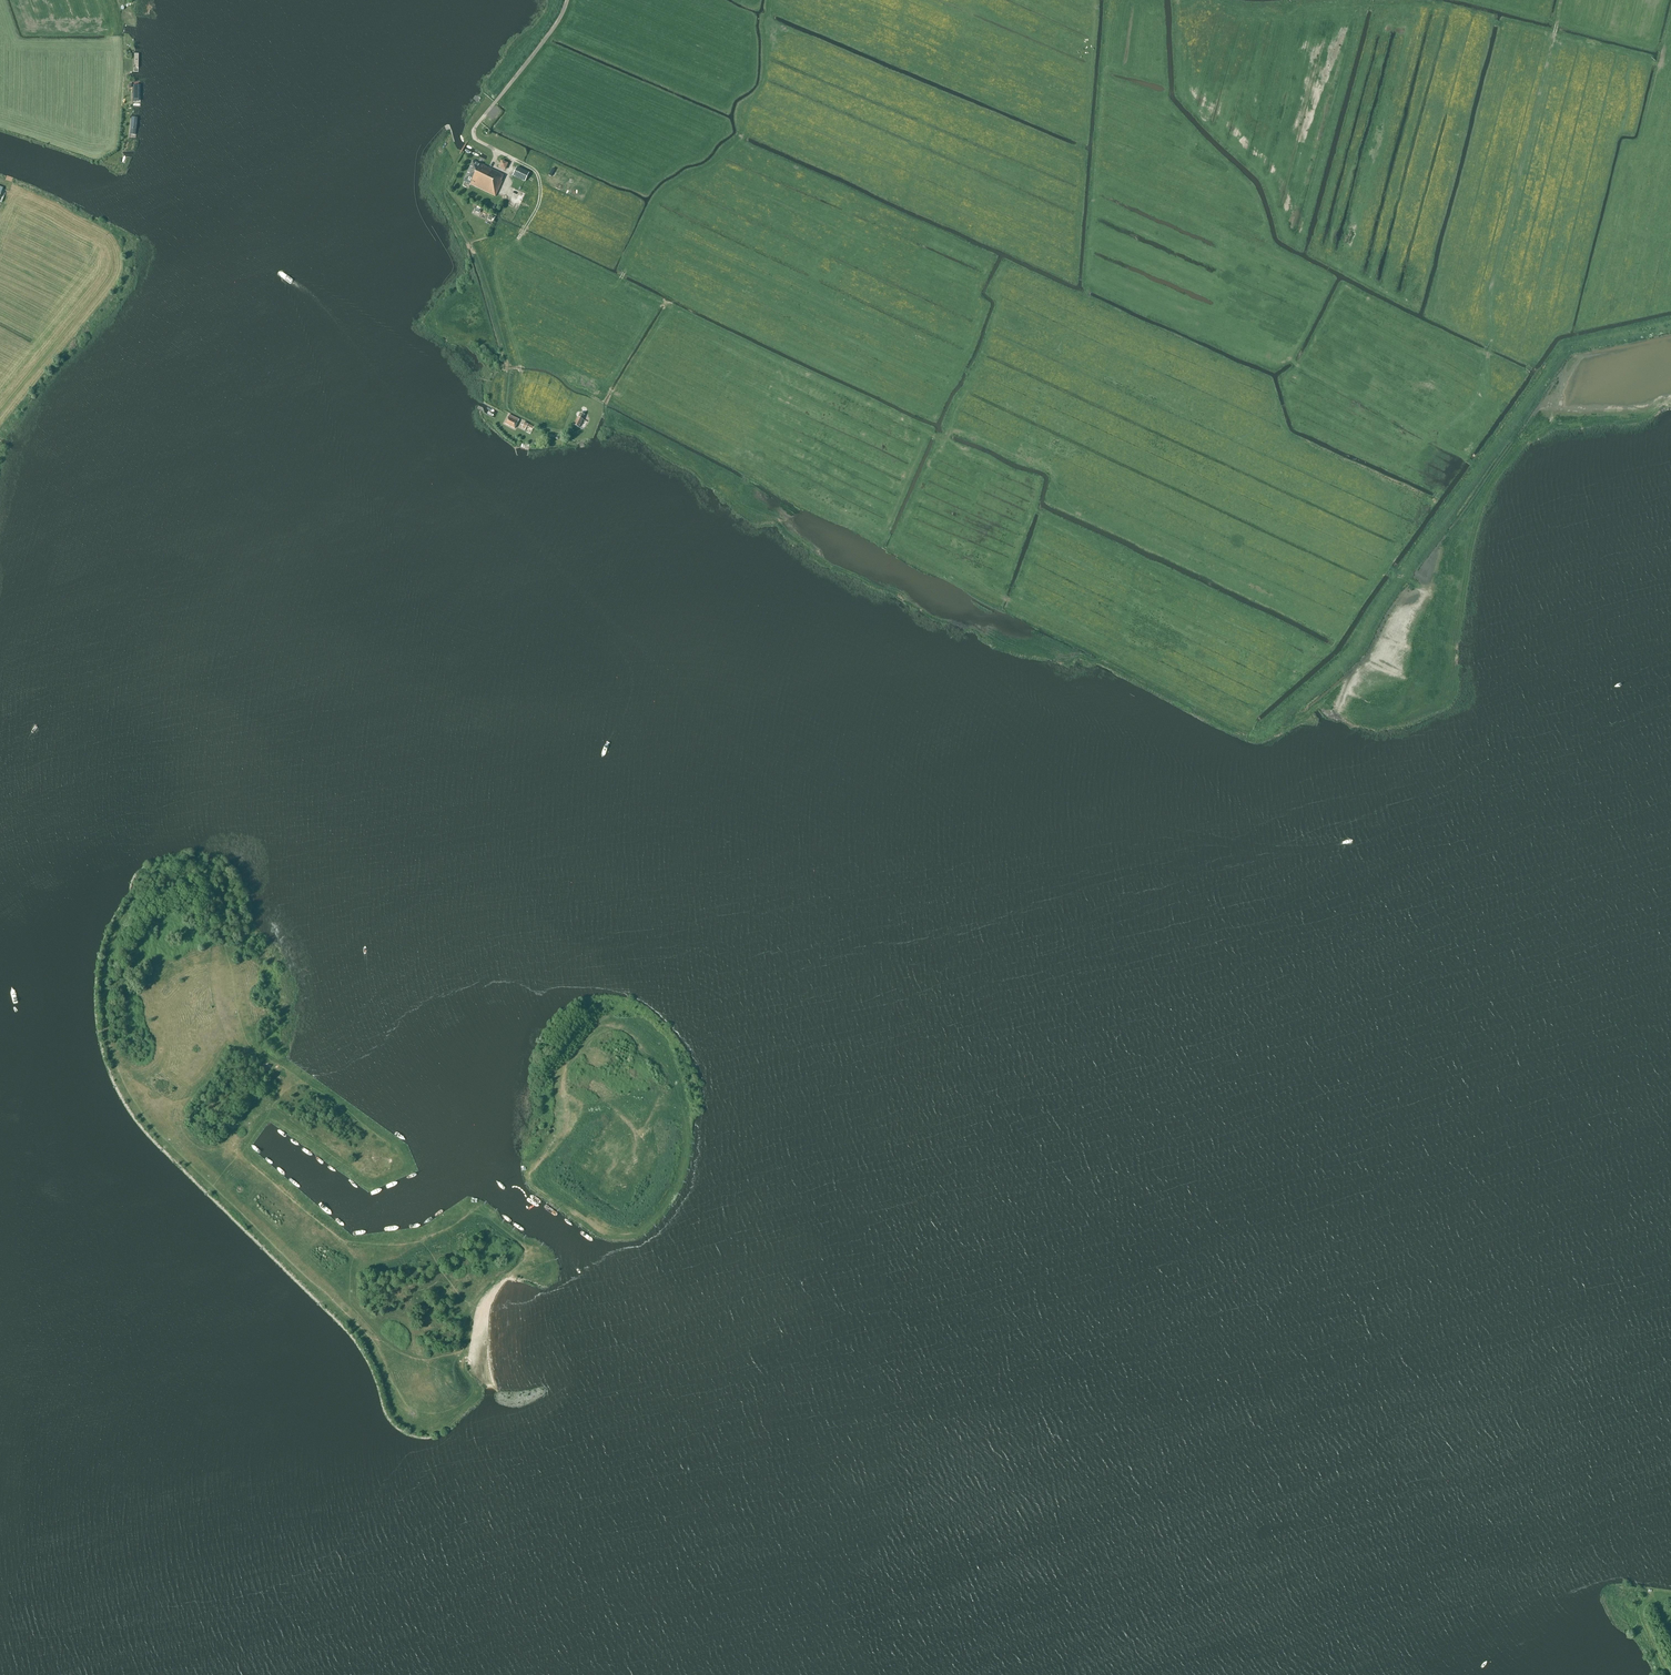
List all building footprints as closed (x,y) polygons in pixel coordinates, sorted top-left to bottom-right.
[(125,25),(123,31),(142,35),(143,29),(125,25)] [(140,86),(134,84),(130,103),(135,105),(140,86)] [(502,182),(501,181),(503,175),(473,160),(463,181),(495,196),(502,182)] [(498,167),(505,171),(508,163),(501,160),(498,167)] [(528,173),(516,167),(512,176),(524,181),(528,173)] [(583,419),(585,414),(580,412),(578,417),(577,417),(573,425),(579,427),(583,419)] [(505,423),(515,428),(519,420),(509,415),(505,423)]
